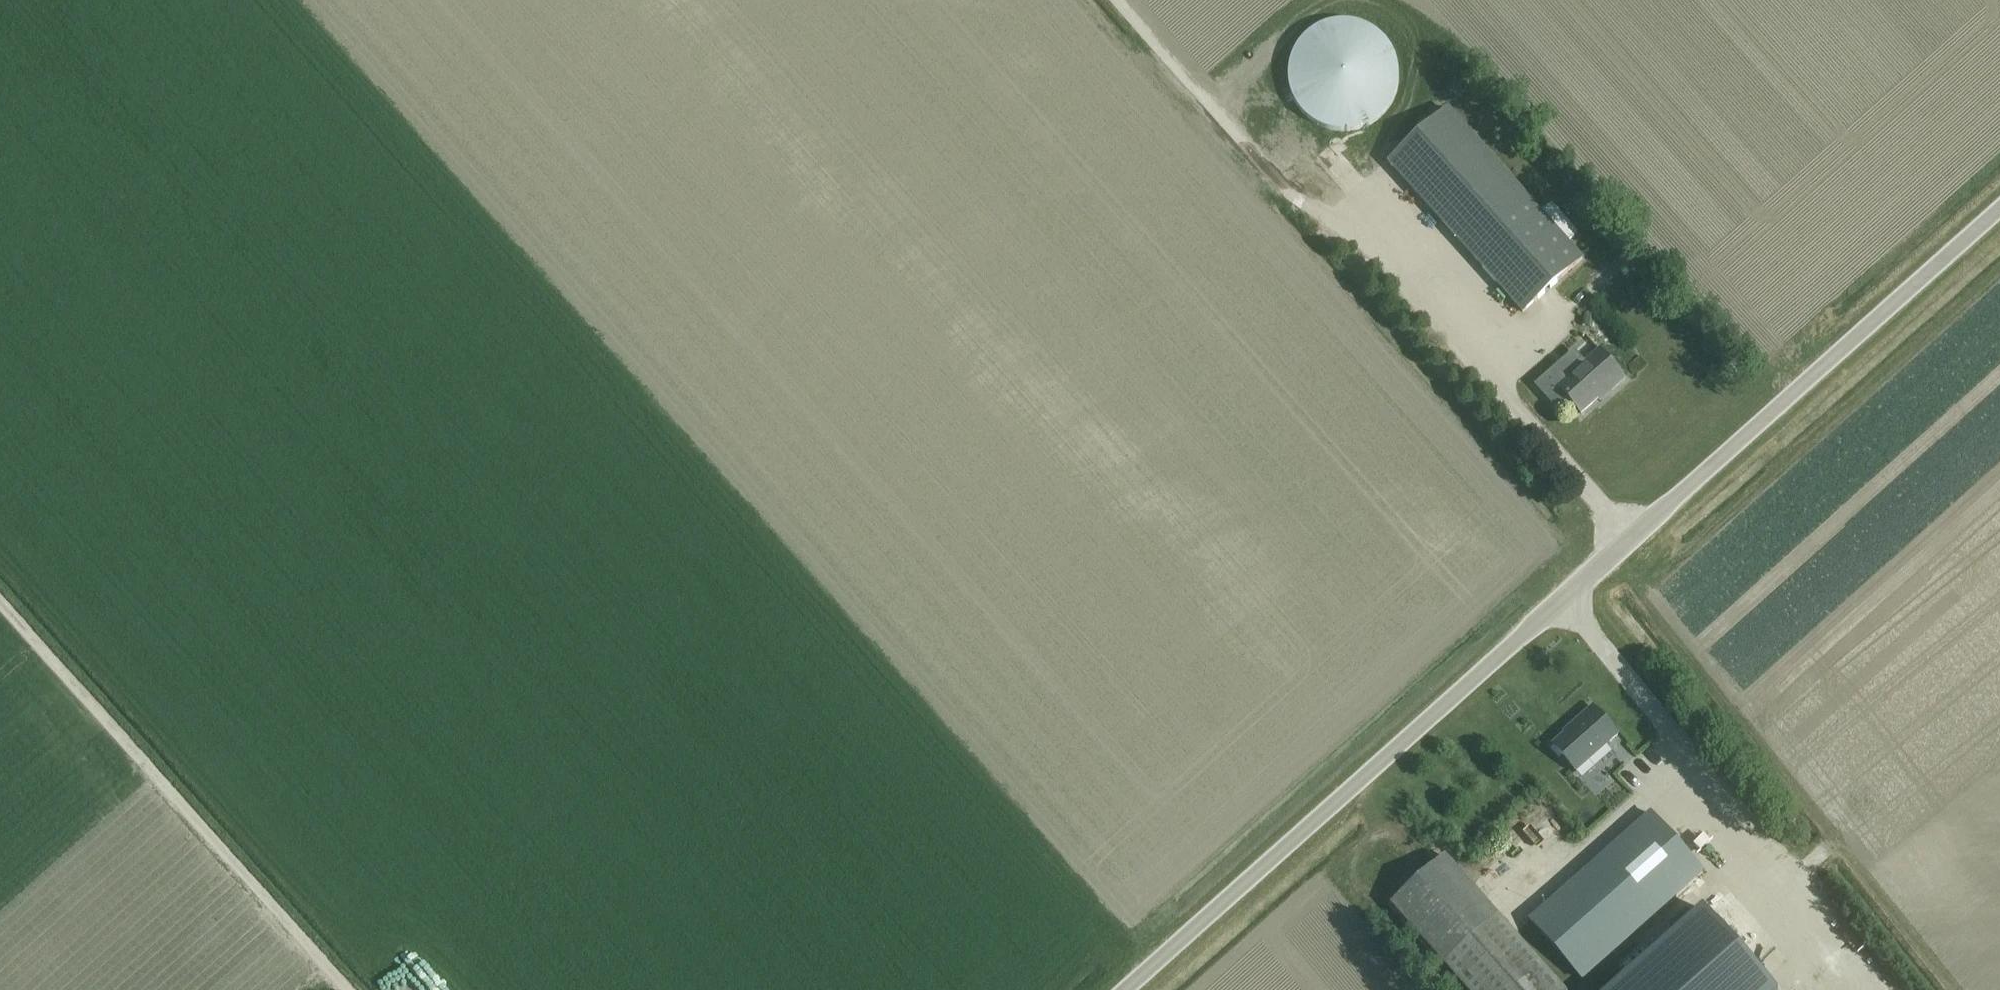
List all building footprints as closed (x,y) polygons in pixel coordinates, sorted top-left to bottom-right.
[(1448,110),(1394,158),(1388,163),(1522,313),(1582,259),(1448,110)] [(1562,384),(1547,368),(1532,382),(1555,408),(1566,398),(1580,414),(1609,388),(1611,391),(1624,379),(1599,351),(1562,384)] [(1685,701),(1682,696),(1675,701),(1679,706),(1685,701)] [(1578,773),(1618,734),(1592,707),(1565,734),(1566,736),(1553,748),(1578,773)] [(1582,981),(1703,874),(1650,814),(1529,921),(1582,981)] [(1496,858),(1498,870),(1511,868),(1509,855),(1496,858)] [(1390,905),(1466,989),(1563,989),(1444,857),(1390,905)] [(1703,909),(1612,989),(1775,989),(1703,909)]
